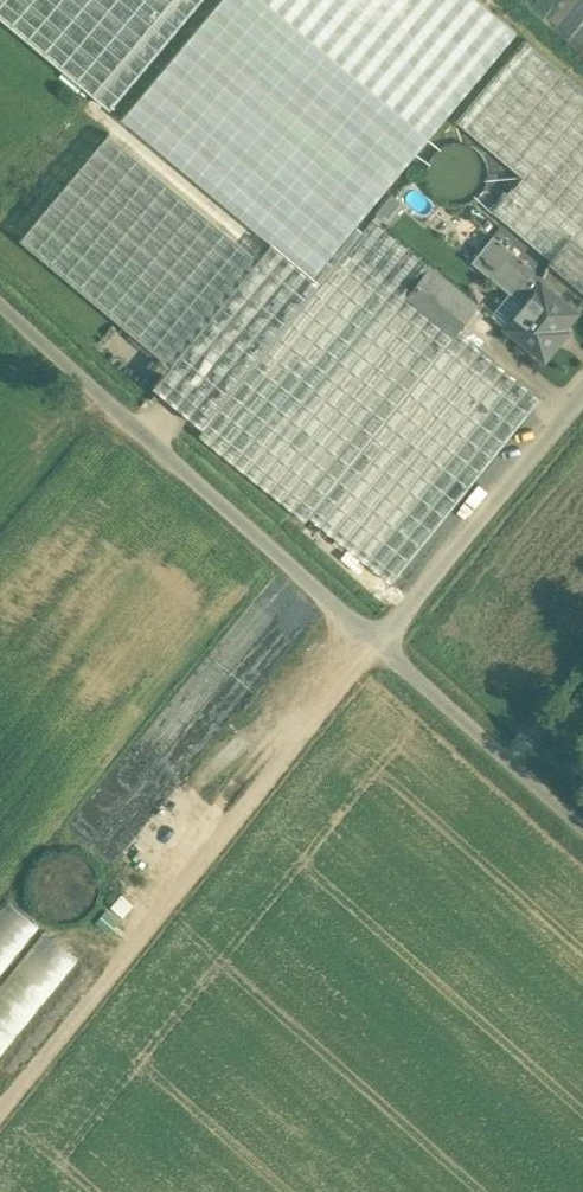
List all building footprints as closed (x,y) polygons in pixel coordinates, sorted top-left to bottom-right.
[(111,108),(201,0),(0,0),(0,16),(111,108)] [(480,0),(221,0),(122,118),(272,243),(313,276),(356,224),(518,31),(480,0)] [(582,287),(582,86),(527,40),(458,122),(523,176),(493,212),(582,287)] [(260,258),(110,133),(21,240),(172,364),(260,258)] [(205,426),(199,434),(307,521),(310,516),(393,582),(542,398),(458,330),(479,303),(373,218),(363,230),(205,426)] [(260,258),(172,364),(155,385),(205,426),(363,230),(356,224),(313,276),(272,243),(260,258)] [(510,292),(525,303),(542,284),(531,275),(535,270),(493,235),(472,260),(510,292)] [(507,326),(545,358),(559,341),(555,338),(577,311),(543,283),(542,284),(525,303),(507,326)] [(492,314),(507,326),(525,303),(510,292),(492,314)] [(23,891),(0,920),(0,1074),(98,949),(23,891)]
